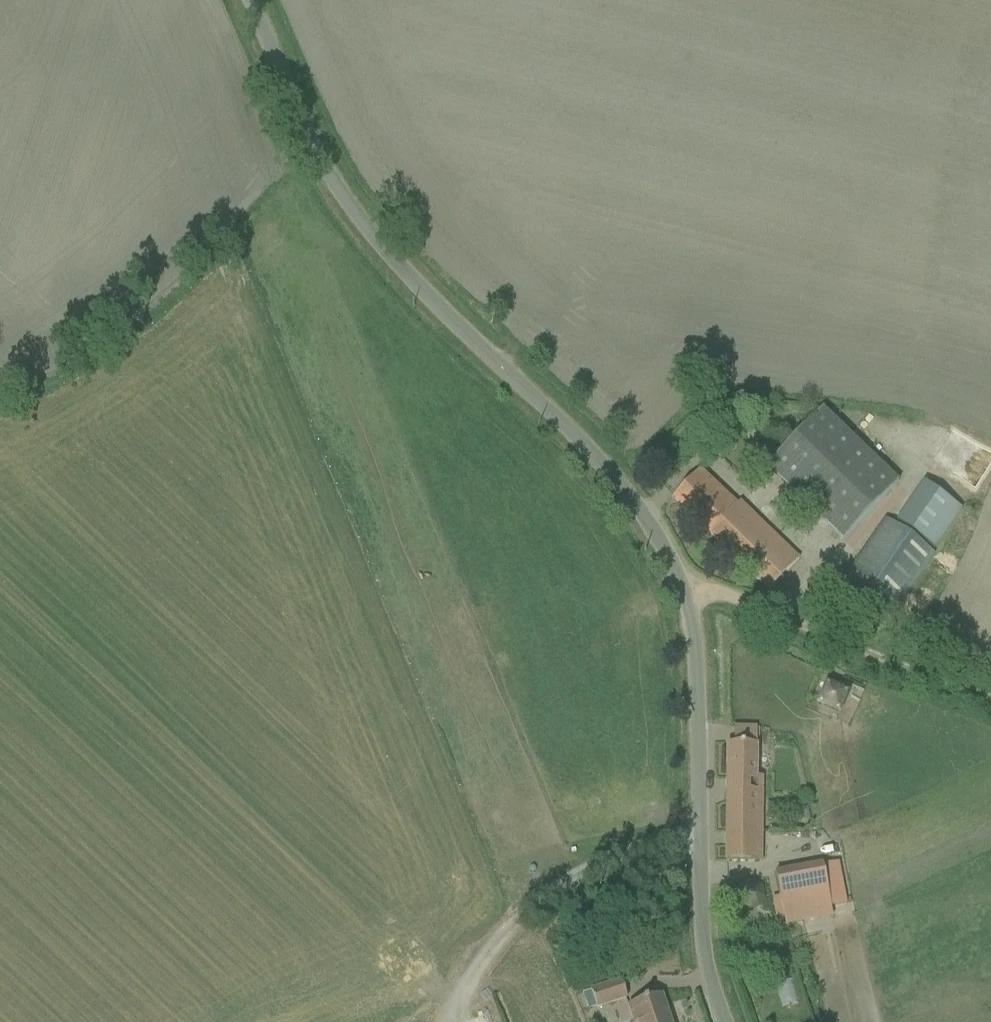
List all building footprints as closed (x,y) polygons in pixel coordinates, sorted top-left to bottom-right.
[(841,541),(898,482),(822,409),(766,468),(841,541)] [(697,470),(686,482),(672,497),(769,590),(798,559),(739,502),(735,506),(697,470)] [(923,482),(895,523),(931,546),(935,548),(962,509),(923,482)] [(893,524),(884,518),(839,583),(889,618),(934,553),(929,550),(893,524)] [(837,712),(845,694),(827,687),(819,705),(837,712)] [(725,862),(745,862),(762,862),(764,777),(758,777),(758,744),(727,744),(725,862)] [(821,865),(795,870),(775,874),(783,915),(803,912),(804,919),(830,915),(828,905),(844,902),(837,864),(821,867),(821,865)] [(737,903),(746,909),(757,906),(762,897),(760,887),(751,881),(741,884),(735,892),(737,903)] [(626,998),(621,980),(590,991),(596,1008),(626,998)] [(661,995),(628,1006),(633,1021),(670,1021),(661,995)]
